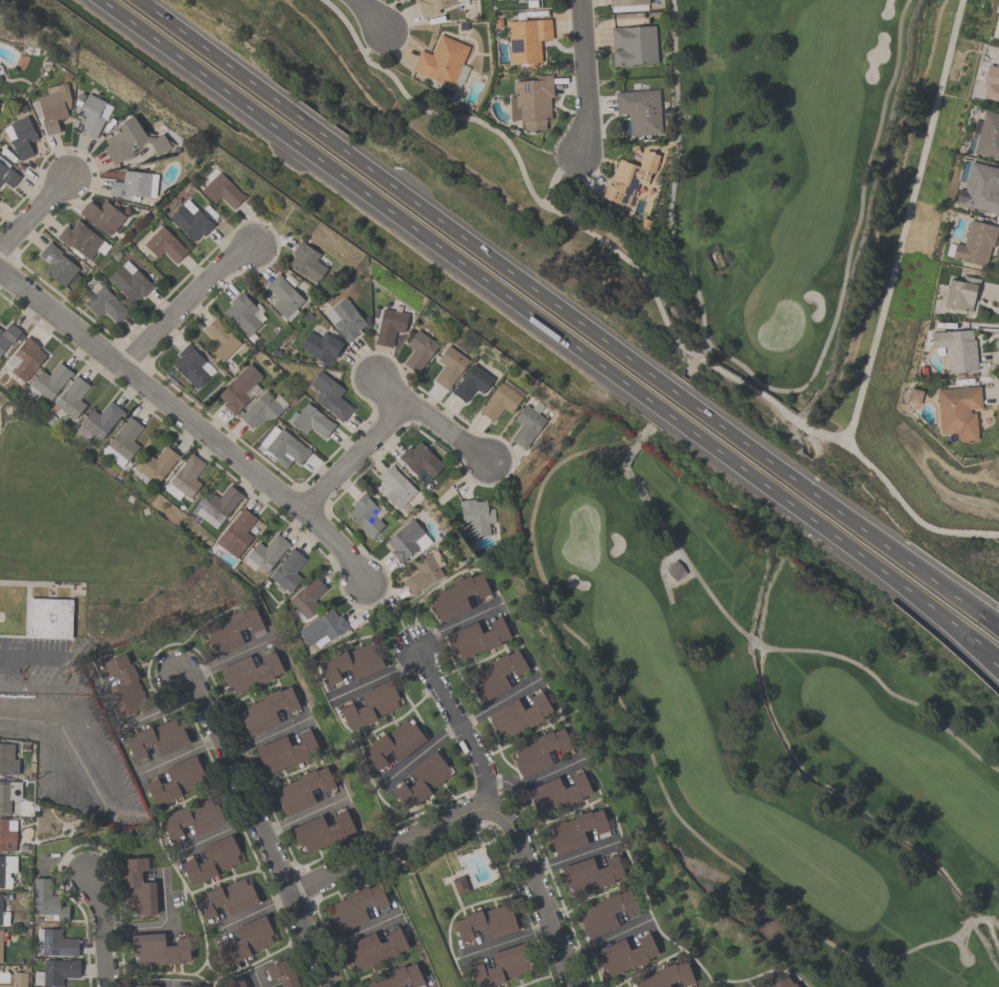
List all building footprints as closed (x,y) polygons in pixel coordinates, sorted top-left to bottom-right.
[(422,19),(415,0),(455,0),(456,3),(437,10),(439,13),(422,19)] [(609,7),(609,0),(649,0),(649,4),(647,4),(647,10),(611,12),(611,7),(609,7)] [(997,12),(998,12),(998,39),(991,37),(997,12)] [(507,22),(550,19),(551,39),(549,39),(549,40),(539,41),(540,62),(536,62),(536,66),(519,67),(519,66),(511,66),(511,64),(509,64),(507,22)] [(610,28),(654,25),(656,63),(623,65),(623,66),(613,66),(612,50),(621,50),(621,48),(611,49),(610,28)] [(419,50),(430,55),(439,34),(469,46),(461,65),(468,68),(459,90),(451,87),(451,88),(411,71),(419,50)] [(997,58),(998,59),(998,102),(983,98),(986,85),(983,84),(988,65),(995,67),(997,58)] [(551,75),(552,97),(549,97),(551,120),(545,120),(545,129),(523,130),(523,122),(520,122),(520,119),(510,120),(508,97),(515,96),(514,82),(535,80),(534,76),(551,75)] [(56,120),(59,132),(45,135),(41,120),(42,119),(36,97),(47,94),(45,89),(67,83),(70,94),(69,108),(65,109),(68,117),(56,120)] [(616,114),(615,92),(658,90),(660,134),(629,136),(628,114),(616,114)] [(76,117),(87,93),(104,102),(97,116),(104,119),(94,139),(79,132),(84,121),(76,117)] [(984,109),(998,113),(998,160),(972,152),(984,109)] [(33,155),(19,161),(10,141),(9,141),(3,128),(9,125),(9,123),(27,115),(38,139),(28,143),(33,155)] [(155,157),(149,147),(144,146),(132,154),(132,157),(128,159),(125,159),(114,166),(102,148),(107,145),(103,140),(117,131),(115,128),(123,123),(122,122),(132,115),(146,136),(155,138),(162,133),(171,147),(155,157)] [(618,159),(639,166),(644,150),(659,155),(653,173),(651,172),(646,186),(638,183),(635,191),(637,191),(635,197),(633,196),(629,207),(601,198),(606,184),(607,184),(609,179),(611,180),(618,159)] [(2,180),(0,182),(0,157),(10,165),(8,167),(20,177),(11,188),(2,180)] [(971,162),(998,169),(998,187),(997,191),(998,192),(998,215),(960,205),(961,203),(955,201),(958,189),(964,190),(971,162)] [(220,197),(213,203),(195,185),(214,166),(244,197),(232,209),(220,197)] [(149,197),(138,196),(138,201),(130,200),(130,196),(125,195),(125,197),(109,196),(111,181),(122,182),(123,171),(151,173),(149,197)] [(98,208),(104,200),(125,217),(113,232),(112,231),(108,236),(79,214),(88,201),(98,208)] [(168,217),(182,204),(191,214),(197,208),(213,226),(203,236),(201,234),(192,242),(168,217)] [(101,255),(95,250),(87,260),(82,256),(80,259),(70,251),(72,248),(69,245),(68,247),(56,236),(65,225),(71,229),(78,220),(109,246),(101,255)] [(998,227),(993,247),(990,246),(985,267),(951,259),(955,243),(963,245),(969,220),(998,227)] [(187,251),(174,264),(162,252),(157,258),(143,245),(161,226),(187,251)] [(37,255),(48,241),(62,252),(60,254),(78,269),(62,288),(42,271),(48,263),(37,255)] [(327,268),(317,284),(287,265),(293,255),(291,254),(299,241),(319,254),(315,260),(327,268)] [(153,286),(142,297),(140,295),(132,303),(107,279),(126,260),(135,270),(136,269),(153,286)] [(264,286),(277,273),(303,300),(295,308),(298,311),(288,321),(285,318),(284,318),(271,305),(278,299),(264,286)] [(943,306),(949,279),(961,282),(962,276),(980,279),(978,286),(976,286),(971,312),(943,306)] [(127,312),(115,324),(102,311),(97,317),(84,304),(89,298),(83,291),(87,287),(94,294),(102,286),(127,312)] [(224,312),(232,304),(230,302),(242,291),(244,294),(244,295),(257,309),(251,314),(261,324),(248,337),(224,312)] [(324,313),(344,297),(366,323),(356,331),(358,333),(347,342),(324,313)] [(404,333),(394,331),(392,348),(373,345),(374,339),(376,340),(381,309),(390,310),(391,302),(403,304),(402,312),(407,313),(404,333)] [(214,342),(202,330),(215,317),(241,343),(221,362),(208,348),(214,342)] [(10,342),(0,355),(0,330),(2,332),(10,322),(20,331),(11,342),(10,342)] [(403,364),(413,350),(405,345),(417,329),(438,345),(416,374),(403,364)] [(931,332),(948,331),(948,332),(971,330),(972,340),(974,340),(977,370),(948,372),(947,361),(946,361),(944,347),(932,348),(931,332)] [(327,366),(299,347),(309,331),(319,338),(323,333),(330,337),(331,336),(344,345),(335,358),(333,357),(327,366)] [(45,356),(24,383),(12,373),(15,369),(7,363),(24,341),(23,340),(26,336),(39,347),(37,349),(45,356)] [(196,388),(171,364),(179,357),(176,354),(187,343),(214,370),(196,388)] [(436,360),(447,345),(469,360),(447,390),(433,380),(444,366),(436,360)] [(73,374),(70,377),(69,376),(49,401),(40,394),(35,401),(24,392),(30,385),(29,385),(41,371),(47,376),(58,362),(73,374)] [(244,393),(250,399),(233,415),(223,404),(224,403),(217,395),(248,363),(261,376),(244,393)] [(482,394),(475,389),(465,403),(451,393),(472,363),(493,378),(482,394)] [(313,399),(322,388),(311,379),(318,370),(344,390),(339,397),(352,408),(341,423),(336,419),(337,418),(313,399)] [(85,405),(73,420),(67,416),(64,420),(55,413),(59,409),(53,404),(76,375),(89,386),(79,400),(85,405)] [(481,407),(482,408),(500,383),(521,398),(509,413),(503,408),(493,422),(478,411),(481,407)] [(977,440),(959,441),(959,438),(956,438),(956,433),(939,434),(936,390),(980,386),(981,408),(969,409),(970,413),(975,412),(977,440)] [(238,416),(264,391),(282,410),(270,423),(264,417),(251,430),(238,416)] [(87,440),(76,431),(80,425),(79,424),(92,409),(99,415),(110,401),(124,412),(101,441),(92,434),(87,440)] [(510,439),(520,425),(513,419),(524,404),(545,420),(523,450),(510,439)] [(102,453),(126,421),(125,420),(128,416),(143,427),(132,442),(140,448),(129,463),(126,461),(121,467),(102,453)] [(299,465),(292,460),(285,470),(270,458),(272,455),(258,444),(273,425),(279,430),(280,429),(305,448),(306,447),(310,450),(299,465)] [(421,469),(415,474),(403,461),(402,462),(397,458),(409,446),(412,448),(419,440),(443,465),(430,478),(421,469)] [(156,484),(136,469),(148,454),(155,459),(165,446),(179,457),(177,461),(175,460),(156,484)] [(200,483),(188,498),(169,483),(188,458),(187,457),(190,454),(191,454),(204,464),(193,478),(200,483)] [(390,490),(378,478),(391,464),(395,468),(394,469),(416,491),(398,510),(384,496),(390,490)] [(243,496),(216,530),(195,513),(211,492),(218,498),(229,485),(243,496)] [(374,516),(384,526),(371,539),(346,514),(354,506),(352,504),(363,493),(366,496),(365,497),(380,511),(374,516)] [(471,537),(469,524),(463,524),(461,507),(459,507),(459,501),(475,499),(475,502),(485,500),(486,509),(493,509),(495,523),(488,524),(489,535),(471,537)] [(235,558),(216,542),(240,511),(239,510),(242,507),(256,518),(245,532),(252,537),(235,558)] [(385,540),(412,518),(424,532),(423,533),(431,542),(421,550),(418,547),(403,560),(404,561),(400,564),(390,552),(393,549),(385,540)] [(264,548),(276,533),(290,545),(287,550),(285,548),(265,573),(246,557),(258,543),(264,548)] [(289,593),(269,578),(289,552),(288,552),(291,548),(305,559),(295,572),(302,578),(289,593)] [(404,579),(418,571),(413,564),(430,554),(443,577),(413,594),(404,579)] [(683,572),(671,581),(662,568),(674,559),(683,572)] [(431,594),(454,584),(453,583),(454,582),(453,579),(459,576),(461,579),(469,575),(470,578),(481,573),(490,594),(478,599),(475,592),(464,597),(470,609),(439,623),(438,619),(437,619),(433,610),(434,610),(431,604),(435,602),(431,594)] [(326,589),(314,600),(320,607),(306,620),(288,600),(315,576),(326,589)] [(71,638),(28,637),(29,598),(72,599),(71,638)] [(213,656),(205,636),(204,637),(202,631),(213,627),(212,625),(228,619),(227,616),(242,609),(243,612),(254,607),(263,628),(262,628),(265,633),(253,638),(248,627),(238,631),(243,643),(213,656)] [(298,631),(331,608),(337,617),(340,615),(349,627),(329,641),(328,640),(317,648),(314,643),(307,647),(300,636),(301,636),(298,631)] [(446,635),(477,622),(481,633),(492,629),(487,618),(498,613),(500,617),(501,617),(511,640),(485,651),(484,650),(456,661),(452,654),(454,653),(452,649),(450,649),(446,640),(448,639),(446,635)] [(320,664),(330,660),(329,658),(345,651),(346,653),(376,641),(379,648),(376,649),(384,668),(353,681),(349,669),(338,674),(343,685),(332,689),(330,685),(329,686),(320,664)] [(219,669),(249,656),(254,668),(265,663),(260,652),(272,646),(283,672),(275,675),(276,678),(258,686),(257,683),(234,693),(229,695),(226,688),(227,688),(219,669)] [(479,702),(470,686),(475,684),(471,677),(478,672),(478,671),(480,669),(481,670),(492,664),(491,662),(505,654),(506,656),(517,650),(528,669),(516,676),(513,670),(503,675),(509,685),(479,702)] [(125,653),(129,664),(132,663),(139,678),(136,679),(141,691),(142,690),(144,694),(143,694),(148,706),(121,718),(108,687),(120,682),(116,672),(109,675),(103,663),(125,653)] [(360,693),(390,680),(398,698),(400,698),(403,705),(398,707),(398,708),(390,711),(390,712),(387,713),(387,712),(375,717),(376,719),(360,726),(360,725),(349,729),(338,705),(350,699),(354,710),(365,705),(360,693)] [(238,711),(242,709),(242,708),(250,705),(249,704),(252,702),(253,704),(264,699),(263,696),(278,689),(279,691),(290,686),(299,707),(287,713),(284,706),(274,711),(279,724),(249,737),(238,711)] [(553,714),(528,728),(527,726),(505,738),(502,732),(498,734),(487,715),(517,699),(523,710),(533,705),(529,698),(541,691),(553,714)] [(179,715),(182,723),(181,724),(190,743),(160,756),(154,745),(144,749),(147,756),(136,762),(125,740),(135,735),(135,733),(150,726),(151,728),(162,723),(161,722),(164,721),(165,722),(179,715)] [(362,753),(372,746),(370,744),(377,739),(375,736),(381,731),(383,734),(384,733),(385,735),(408,717),(426,740),(399,760),(392,750),(382,758),(389,767),(380,774),(377,770),(376,771),(362,753)] [(254,749),(285,735),(290,747),(300,742),(298,736),(296,732),(307,727),(308,731),(310,730),(319,752),(309,757),(310,759),(294,765),(293,764),(266,775),(263,769),(264,768),(262,762),(260,763),(254,749)] [(552,764),(521,777),(516,765),(514,766),(512,760),(513,760),(513,759),(516,757),(513,750),(536,740),(535,738),(552,731),(552,733),(563,728),(572,749),(560,754),(557,748),(546,752),(552,764)] [(17,775),(0,775),(0,743),(13,744),(13,759),(18,760),(17,775)] [(449,776),(429,791),(431,793),(417,804),(416,802),(407,809),(393,791),(394,791),(391,787),(400,780),(402,783),(403,783),(407,789),(416,782),(408,771),(435,751),(436,753),(437,752),(444,761),(443,762),(446,766),(448,765),(452,771),(448,774),(449,776)] [(207,781),(194,787),(195,787),(192,789),(192,788),(180,793),(182,796),(156,808),(146,784),(157,779),(159,785),(170,780),(165,769),(195,755),(207,781)] [(316,803),(286,817),(277,798),(276,799),(273,792),(278,789),(277,788),(285,784),(285,783),(288,782),(289,783),(300,778),(299,776),(314,769),(315,771),(325,766),(335,787),(323,793),(320,786),(310,791),(316,803)] [(527,790),(557,777),(562,789),(573,784),(569,774),(581,769),(591,792),(585,795),(586,798),(565,807),(564,804),(541,814),(539,808),(536,809),(527,790)] [(9,814),(0,814),(0,781),(8,781),(8,782),(20,782),(20,800),(9,800),(9,814)] [(215,796),(218,802),(217,803),(225,822),(195,835),(190,824),(180,829),(182,835),(170,841),(160,820),(171,815),(171,813),(186,806),(187,808),(198,803),(197,802),(200,800),(201,801),(209,798),(209,799),(215,796)] [(556,855),(549,835),(553,834),(550,827),(559,823),(558,822),(562,821),(563,822),(574,818),(573,816),(589,810),(590,813),(601,809),(608,831),(607,831),(609,835),(598,839),(597,835),(596,835),(593,828),(583,831),(587,845),(556,855)] [(291,828),(320,815),(325,827),(336,823),(333,816),(346,810),(356,832),(307,854),(306,852),(301,855),(298,847),(299,847),(291,828)] [(6,852),(0,852),(0,819),(7,819),(7,820),(16,820),(15,851),(13,851),(13,852),(6,852)] [(200,847),(231,834),(239,853),(241,852),(244,860),(230,866),(231,867),(228,869),(227,867),(216,872),(217,875),(199,883),(198,882),(191,885),(182,864),(194,859),(196,864),(206,860),(200,847)] [(10,888),(0,888),(0,855),(15,855),(16,872),(8,872),(8,877),(10,877),(10,888)] [(596,870),(607,866),(605,859),(618,855),(625,878),(598,888),(597,886),(569,895),(560,868),(591,857),(596,870)] [(124,859),(147,858),(147,871),(141,871),(141,882),(154,882),(156,915),(136,916),(137,917),(127,917),(127,912),(128,912),(128,903),(127,903),(126,899),(128,898),(127,888),(123,888),(122,871),(125,870),(124,859)] [(258,903),(228,915),(223,904),(213,909),(216,915),(203,921),(194,899),(205,895),(204,893),(220,886),(220,888),(232,883),(231,882),(234,881),(234,882),(243,878),(243,879),(249,876),(251,882),(250,883),(258,903)] [(452,880),(457,896),(470,892),(465,876),(452,880)] [(68,907),(68,921),(51,920),(51,915),(32,914),(33,878),(51,878),(51,896),(59,896),(59,907),(68,907)] [(337,933),(329,915),(334,912),(331,905),(339,902),(338,900),(341,899),(342,900),(353,896),(352,893),(367,886),(368,888),(379,883),(388,905),(376,910),(373,903),(363,908),(368,920),(337,933)] [(579,910),(591,905),(591,906),(602,901),(601,899),(618,892),(618,893),(629,889),(638,911),(637,911),(639,915),(628,919),(627,915),(626,916),(623,909),(613,913),(618,926),(587,939),(579,920),(583,919),(579,910)] [(8,925),(0,925),(0,894),(1,894),(1,912),(8,912),(8,925)] [(454,921),(465,918),(464,915),(481,910),(481,912),(509,904),(517,931),(486,941),(482,928),(471,932),(473,939),(461,943),(454,921)] [(234,928),(264,915),(272,934),(274,933),(277,940),(272,942),(272,943),(264,947),(264,948),(262,949),(261,948),(250,953),(251,955),(224,967),(214,944),(226,938),(229,944),(239,940),(234,928)] [(373,932),(379,944),(390,939),(386,932),(387,932),(385,928),(396,924),(397,927),(399,927),(408,948),(397,953),(398,955),(383,962),(382,960),(359,970),(359,969),(354,971),(352,965),(352,964),(344,945),(373,932)] [(36,929),(61,929),(61,938),(77,938),(77,955),(42,955),(42,942),(36,942),(36,929)] [(188,938),(190,962),(182,962),(182,963),(161,964),(161,963),(150,963),(150,964),(146,965),(146,964),(137,964),(137,963),(131,964),(131,956),(132,956),(131,935),(163,933),(164,946),(175,946),(175,939),(188,938)] [(593,952),(624,938),(629,950),(639,945),(636,939),(648,934),(657,955),(651,958),(652,960),(632,969),(631,967),(609,977),(606,970),(602,971),(593,952)] [(504,982),(489,986),(485,986),(476,986),(469,967),(482,963),(484,970),(494,966),(490,953),(524,942),(530,963),(525,964),(527,972),(503,980),(504,982)] [(297,985),(298,986),(281,986),(277,977),(270,980),(265,968),(287,958),(292,969),(293,968),(300,983),(297,985)] [(62,978),(62,986),(48,986),(41,986),(41,985),(33,985),(33,971),(43,972),(43,960),(79,960),(79,978),(62,978)] [(669,984),(670,986),(638,986),(635,979),(647,975),(647,976),(658,971),(657,969),(674,963),(675,966),(686,961),(694,982),(681,986),(679,980),(669,984)] [(424,984),(417,986),(411,986),(409,983),(399,986),(367,986),(366,984),(388,975),(387,972),(403,965),(404,967),(415,963),(424,984)] [(26,973),(26,986),(0,986),(0,984),(11,984),(11,973),(26,973)] [(794,983),(797,986),(766,986),(785,973),(792,984),(794,983)] [(242,979),(245,986),(222,986),(242,979)]
